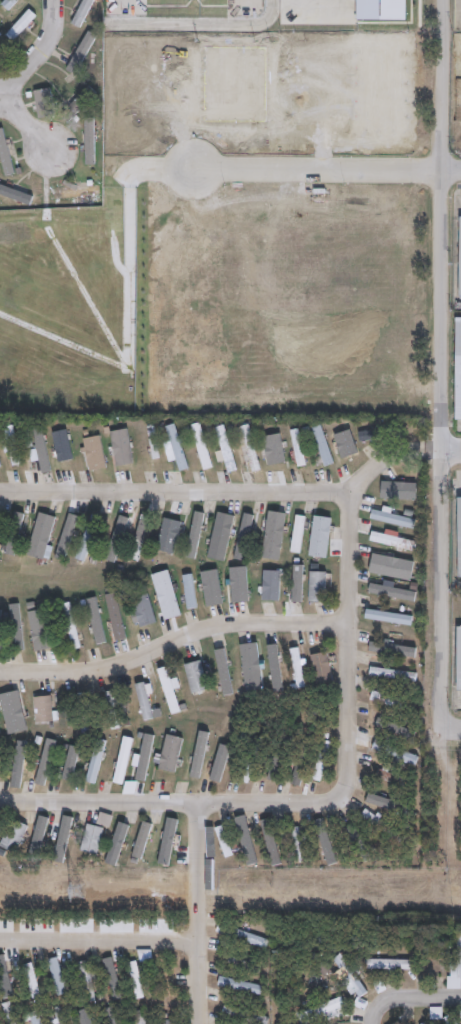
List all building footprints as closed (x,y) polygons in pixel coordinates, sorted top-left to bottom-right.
[(7,11),(0,5),(0,3),(3,0),(17,0),(7,11)] [(70,22),(81,0),(96,0),(82,29),(70,22)] [(35,15),(12,41),(4,34),(27,8),(35,15)] [(96,34),(76,70),(58,60),(61,53),(68,57),(71,51),(75,53),(87,29),(96,34)] [(94,92),(68,122),(60,115),(87,85),(94,92)] [(54,116),(37,119),(32,90),(49,88),(54,116)] [(61,202),(56,202),(55,196),(60,196),(59,189),(105,184),(106,193),(61,198),(61,202)] [(212,467),(203,470),(189,425),(199,422),(212,467)] [(55,464),(46,466),(37,426),(46,424),(55,464)] [(153,459),(161,457),(154,424),(146,426),(153,459)] [(248,424),(260,469),(252,472),(249,463),(244,464),(241,450),(245,448),(239,427),(248,424)] [(338,462),(329,466),(316,427),(326,424),(338,462)] [(28,464),(18,466),(9,427),(19,425),(28,464)] [(165,458),(157,459),(151,426),(159,425),(165,458)] [(23,463),(14,426),(3,429),(13,466),(23,463)] [(99,435),(106,468),(89,472),(85,453),(81,454),(79,448),(83,447),(81,439),(99,435)] [(415,521),(413,529),(369,519),(371,510),(415,521)] [(196,558),(204,512),(195,511),(186,556),(196,558)] [(55,517),(42,559),(24,554),(38,512),(55,517)] [(331,515),(328,554),(309,552),(312,514),(331,515)] [(101,529),(98,536),(95,535),(86,562),(92,564),(90,569),(83,566),(85,563),(74,559),(71,566),(64,563),(67,555),(74,558),(90,515),(100,518),(96,528),(101,529)] [(151,523),(149,530),(146,529),(137,563),(128,560),(140,515),(148,517),(146,522),(151,523)] [(417,563),(413,580),(367,570),(371,552),(417,563)] [(281,571),(280,602),(261,601),(262,571),(281,571)] [(326,572),(325,602),(307,602),(308,572),(326,572)] [(155,623),(139,628),(130,599),(147,594),(155,623)] [(82,648),(72,651),(58,606),(68,603),(82,648)] [(263,690),(245,693),(238,645),(256,643),(263,690)] [(305,689),(297,690),(289,650),(298,648),(305,689)] [(333,682),(315,686),(309,657),(326,653),(333,682)] [(207,691),(191,695),(183,666),(198,662),(207,691)] [(181,712),(170,716),(155,671),(166,668),(181,712)] [(158,719),(148,721),(139,684),(149,682),(158,719)] [(7,733),(0,703),(0,693),(17,689),(26,728),(7,733)] [(123,729),(115,730),(110,692),(118,691),(123,729)] [(406,702),(403,710),(370,701),(372,692),(406,702)] [(88,734),(81,735),(76,695),(83,694),(88,734)] [(53,722),(35,724),(32,699),(49,696),(53,722)] [(182,739),(173,774),(158,770),(159,765),(154,764),(157,752),(161,753),(165,735),(182,739)] [(124,784),(135,738),(124,736),(113,781),(124,784)] [(263,741),(246,784),(236,779),(254,737),(263,741)] [(313,741),(301,787),(290,784),(302,738),(313,741)] [(418,757),(414,766),(372,749),(375,739),(418,757)] [(55,743),(43,787),(33,784),(45,740),(55,743)] [(9,744),(0,744),(0,770),(9,770),(9,744)] [(404,837),(398,845),(362,816),(368,809),(404,837)] [(16,853),(0,846),(0,841),(11,818),(28,826),(16,853)] [(52,823),(44,850),(27,844),(35,818),(52,823)] [(102,827),(95,854),(78,850),(86,822),(102,827)] [(333,860),(325,861),(320,824),(328,822),(333,860)] [(375,853),(364,860),(345,829),(356,822),(375,853)] [(280,856),(272,859),(257,828),(266,824),(280,856)] [(234,855),(224,859),(214,829),(223,826),(234,855)] [(308,860),(300,861),(295,829),(304,827),(308,860)] [(274,940),(271,950),(220,933),(223,923),(274,940)] [(456,934),(460,934),(460,978),(460,987),(446,988),(446,976),(451,976),(450,962),(457,962),(456,934)] [(352,965),(331,985),(318,971),(339,951),(352,965)] [(245,956),(244,960),(262,965),(259,973),(229,964),(231,956),(235,957),(236,953),(245,956)] [(352,999),(363,994),(346,953),(334,958),(352,999)] [(403,959),(402,970),(367,968),(367,958),(403,959)] [(94,1001),(85,1003),(77,963),(85,961),(94,1001)] [(149,998),(140,1000),(131,963),(140,961),(149,998)] [(46,997),(37,1000),(27,965),(36,963),(46,997)] [(178,1001),(170,1003),(161,972),(169,969),(178,1001)] [(261,986),(259,994),(217,984),(219,975),(261,986)] [(344,1005),(301,1023),(297,1013),(340,996),(344,1005)] [(14,1002),(21,1023),(12,1023),(6,1005),(14,1002)] [(114,1004),(119,1023),(108,1023),(104,1007),(114,1004)] [(268,1018),(266,1023),(260,1023),(222,1012),(224,1004),(268,1018)] [(64,1006),(71,1023),(62,1023),(57,1009),(64,1006)] [(443,1018),(442,1006),(431,1007),(431,1019),(443,1018)] [(142,1009),(145,1023),(136,1023),(133,1011),(142,1009)] [(451,1013),(458,1023),(445,1023),(442,1018),(451,1013)]
